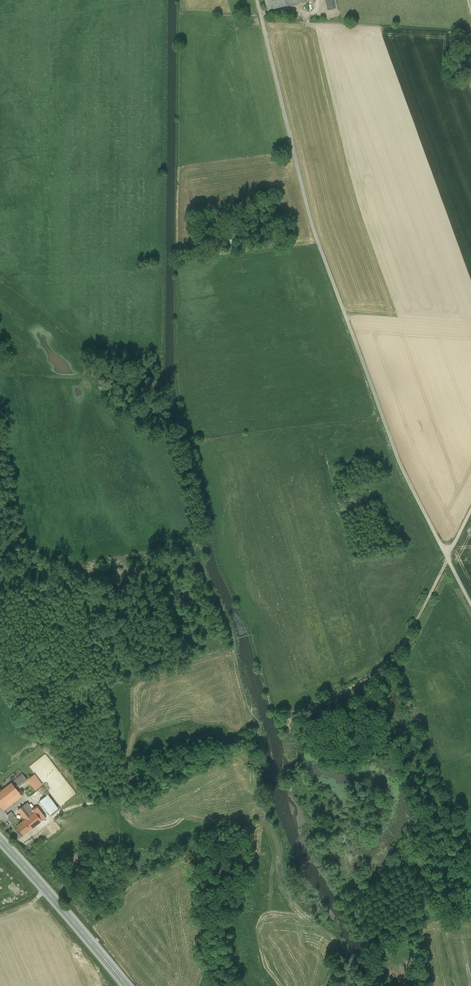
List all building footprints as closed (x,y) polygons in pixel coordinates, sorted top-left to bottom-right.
[(268,11),(307,1),(306,0),(265,0),(268,11)] [(0,791),(0,806),(3,810),(22,796),(16,788),(27,780),(22,774),(0,791)] [(34,775),(28,779),(36,789),(41,785),(34,775)] [(47,795),(40,800),(50,814),(57,808),(47,795)] [(23,820),(30,829),(45,818),(36,806),(32,809),(27,803),(17,810),(24,819),(23,820)] [(18,824),(20,823),(11,812),(7,815),(13,822),(16,820),(18,824)] [(13,822),(23,835),(30,829),(23,820),(20,823),(18,824),(16,820),(13,822)]
